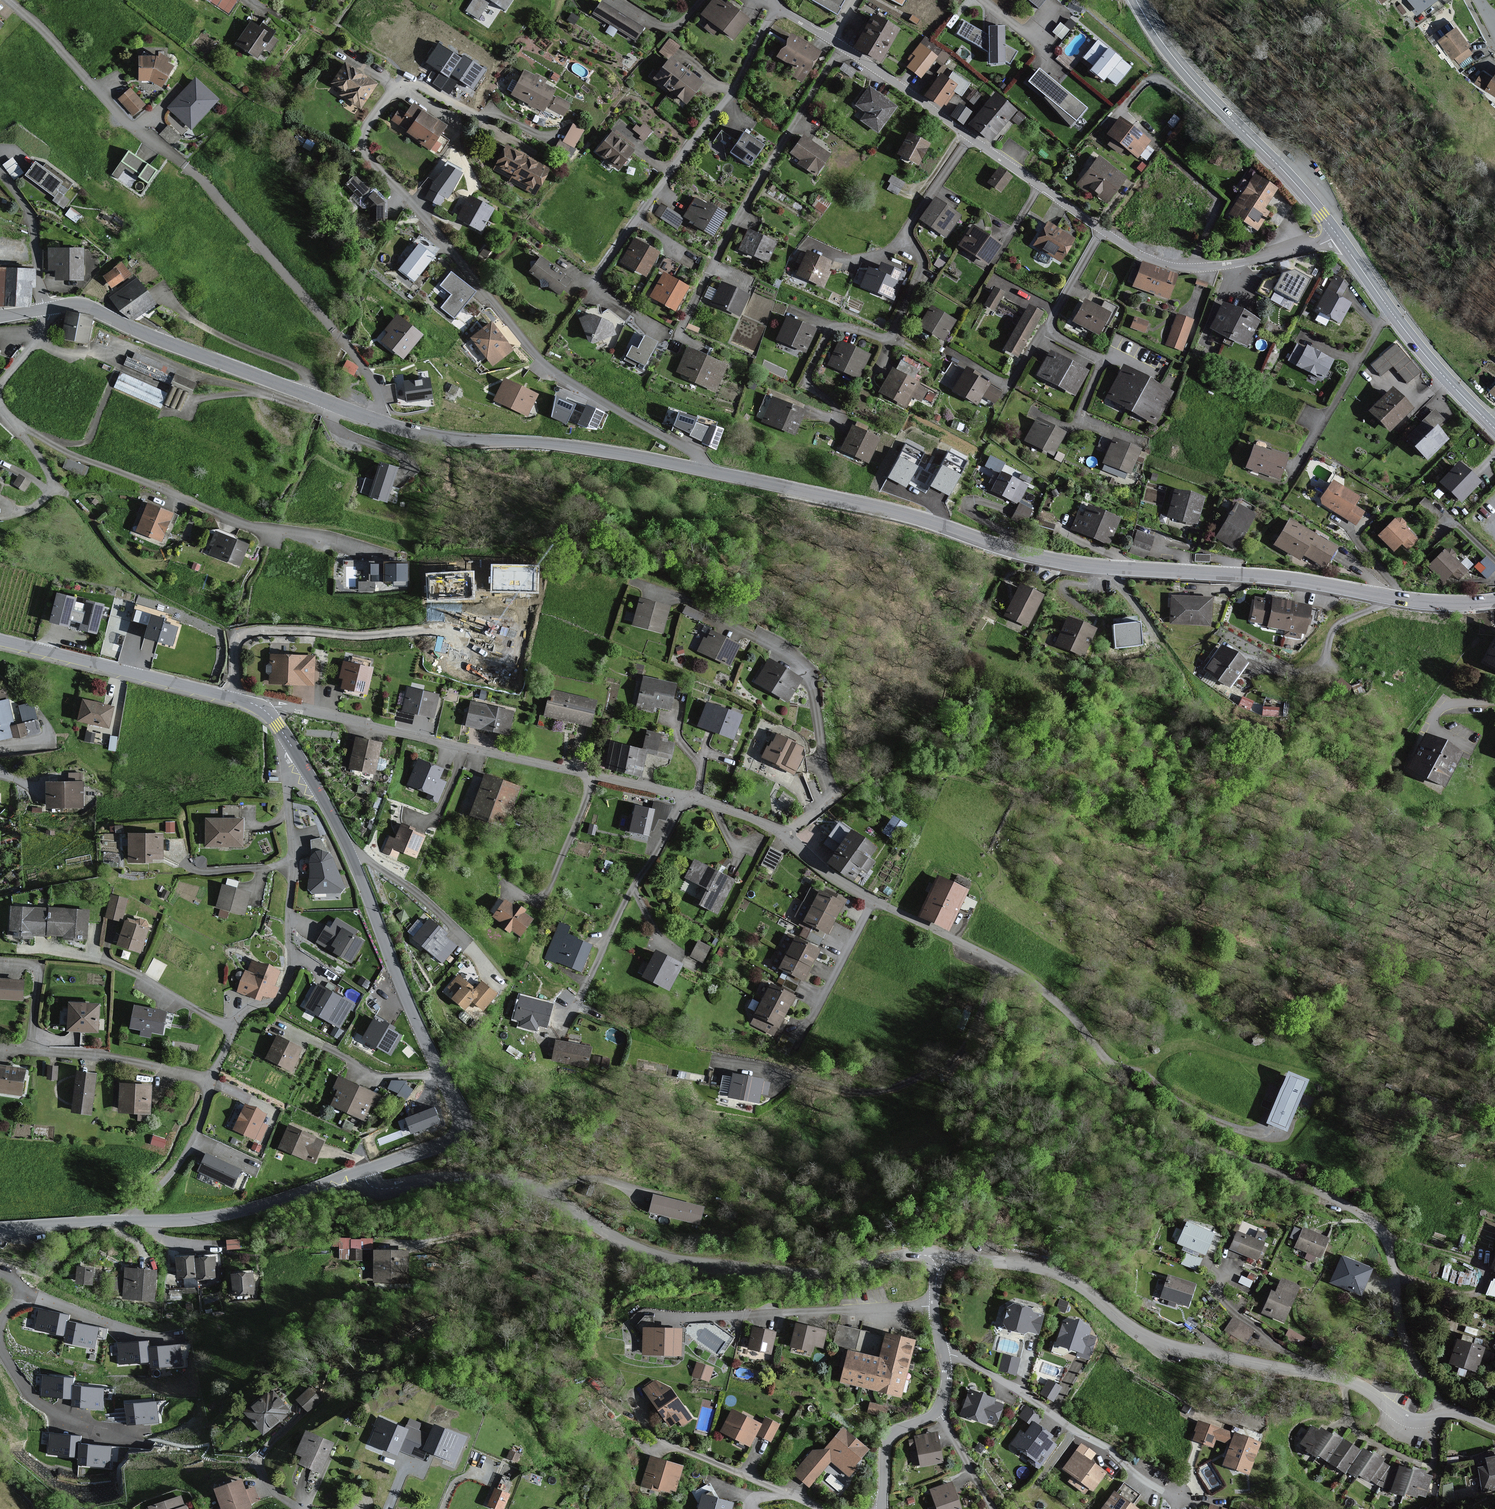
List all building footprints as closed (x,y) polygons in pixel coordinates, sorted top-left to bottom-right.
[(235,0),(207,0),(227,14),(236,1),(235,0)] [(462,12),(487,29),(500,10),(505,14),(514,0),(471,0),(462,12)] [(717,0),(713,0),(701,16),(709,22),(704,28),(714,36),(719,31),(733,41),(749,20),(726,3),(724,6),(717,0)] [(836,15),(845,0),(811,0),(836,15)] [(1037,10),(1045,0),(1025,0),(1037,10)] [(1415,14),(1438,0),(1407,0),(1415,14)] [(643,31),(597,2),(590,14),(636,42),(643,31)] [(895,31),(871,16),(854,47),(878,61),(895,31)] [(1075,25),(1068,20),(1063,26),(1060,23),(1051,33),(1061,41),(1075,25)] [(1003,65),(1003,62),(1009,64),(1016,52),(1003,41),(1003,27),(987,28),(987,34),(963,21),(956,33),(986,52),(988,65),(1003,65)] [(261,30),(250,22),(235,45),(259,61),(264,53),(269,56),(279,41),(273,37),(275,34),(263,26),(261,30)] [(1472,54),(1456,29),(1440,40),(1456,64),(1472,54)] [(820,54),(789,35),(775,57),(791,69),(787,75),(801,83),(820,54)] [(950,56),(922,37),(906,61),(909,63),(906,67),(928,82),(940,64),(943,66),(950,56)] [(679,47),(669,39),(657,53),(667,60),(652,80),(686,107),(703,85),(670,59),(679,47)] [(1131,68),(1097,41),(1082,59),(1093,68),(1089,72),(1104,84),(1107,80),(1116,87),(1131,68)] [(460,58),(439,45),(428,62),(449,76),(450,73),(460,58)] [(462,55),(460,58),(450,73),(473,88),(485,70),(462,55)] [(159,88),(169,68),(163,64),(165,60),(158,56),(156,59),(137,59),(137,81),(148,81),(159,88)] [(376,86),(344,65),(328,90),(361,110),(376,86)] [(1036,70),(1025,83),(1073,121),(1084,108),(1036,70)] [(532,77),(523,72),(510,95),(541,112),(543,109),(557,117),(558,114),(561,115),(567,104),(551,96),(553,91),(542,85),(544,81),(534,75),(532,77)] [(969,84),(951,72),(946,79),(938,73),(922,97),(940,109),(943,104),(945,106),(953,93),(960,97),(969,84)] [(1485,92),(1494,99),(1494,78),(1485,92)] [(215,102),(193,82),(169,107),(191,128),(215,102)] [(895,105),(868,87),(855,106),(863,112),(856,120),(875,133),(895,105)] [(143,106),(130,89),(116,99),(130,116),(143,106)] [(980,96),(972,90),(966,99),(973,104),(980,96)] [(1015,112),(993,94),(967,126),(989,144),(1015,112)] [(971,112),(958,103),(949,116),(962,125),(971,112)] [(433,123),(412,108),(405,118),(398,113),(393,120),(408,131),(406,134),(428,149),(444,126),(435,120),(433,123)] [(1024,117),(1018,112),(1012,120),(1018,125),(1024,117)] [(1150,141),(1118,118),(1104,136),(1136,160),(1150,141)] [(633,129),(643,139),(652,130),(642,120),(633,129)] [(170,124),(168,126),(161,132),(171,142),(180,135),(171,125),(170,124)] [(582,131),(572,126),(562,142),(573,148),(582,131)] [(749,167),(763,146),(743,133),(737,142),(722,132),(714,144),(749,167)] [(631,151),(609,134),(595,152),(617,169),(631,151)] [(929,147),(905,135),(894,155),(918,167),(929,147)] [(829,155),(801,136),(790,152),(801,160),(798,165),(815,176),(829,155)] [(547,170),(504,146),(492,168),(511,178),(509,182),(533,195),(547,170)] [(154,171),(126,153),(118,165),(146,184),(154,171)] [(1125,179),(1097,157),(1075,185),(1085,193),(1087,190),(1106,204),(1125,179)] [(71,184),(44,166),(41,170),(32,164),(23,176),(55,198),(53,202),(62,208),(66,202),(61,198),(71,184)] [(462,173),(449,166),(434,183),(428,198),(440,204),(444,196),(448,197),(462,173)] [(1012,177),(999,168),(987,185),(1000,194),(1012,177)] [(389,204),(357,176),(341,193),(374,222),(389,204)] [(903,184),(891,176),(888,182),(891,184),(888,189),(897,195),(903,184)] [(1275,190),(1253,176),(1228,214),(1257,232),(1269,213),(1263,209),(1275,190)] [(1213,202),(1194,186),(1165,221),(1185,237),(1213,202)] [(960,216),(933,197),(917,220),(944,239),(960,216)] [(467,198),(464,205),(456,219),(480,231),(491,210),(467,198)] [(711,236),(723,215),(705,204),(704,206),(693,199),(683,217),(695,224),(694,226),(711,236)] [(665,209),(660,206),(655,215),(676,228),(682,219),(665,209)] [(1072,239),(1046,224),(1034,246),(1059,261),(1072,239)] [(1001,246),(970,226),(957,246),(987,266),(1001,246)] [(774,243),(747,232),(739,250),(767,262),(774,243)] [(436,249),(420,238),(398,270),(413,281),(436,249)] [(656,254),(633,240),(620,262),(644,275),(656,254)] [(79,280),(79,251),(49,251),(48,269),(55,269),(55,280),(79,280)] [(832,263),(804,253),(795,277),(823,287),(832,263)] [(567,281),(538,259),(528,272),(557,294),(567,281)] [(1174,276),(1141,263),(1132,286),(1166,298),(1174,276)] [(904,275),(879,264),(876,272),(867,268),(859,288),(892,302),(904,275)] [(32,272),(0,271),(0,305),(27,306),(28,287),(31,287),(32,272)] [(119,282),(112,271),(102,277),(109,288),(119,282)] [(1263,281),(1255,295),(1292,314),(1310,280),(1292,271),(1263,281)] [(472,294),(449,275),(440,285),(453,296),(442,309),(453,317),(472,294)] [(685,288),(662,275),(649,296),(673,310),(685,288)] [(1348,284),(1333,277),(1329,286),(1343,293),(1348,284)] [(108,295),(119,311),(133,319),(151,306),(131,278),(108,295)] [(745,296),(720,285),(711,304),(737,315),(745,296)] [(1002,295),(993,290),(984,305),(993,310),(1002,295)] [(1351,305),(1323,291),(1313,311),(1340,325),(1351,305)] [(1107,314),(1081,302),(1071,321),(1097,334),(1107,314)] [(1258,322),(1221,304),(1208,331),(1245,348),(1258,322)] [(953,320),(929,307),(918,329),(942,341),(953,320)] [(1039,315),(1026,308),(1003,349),(1016,356),(1039,315)] [(89,319),(64,316),(60,340),(85,343),(89,319)] [(422,335),(398,316),(386,330),(389,332),(382,341),(403,358),(422,335)] [(613,334),(610,325),(587,316),(579,319),(588,344),(613,334)] [(1190,320),(1176,316),(1167,344),(1180,349),(1190,320)] [(814,332),(784,318),(774,340),(804,354),(814,332)] [(1146,323),(1133,318),(1130,327),(1142,332),(1146,323)] [(509,351),(487,324),(470,338),(492,365),(509,351)] [(654,344),(642,339),(637,351),(630,348),(623,362),(642,370),(654,344)] [(867,356),(837,344),(828,365),(858,378),(867,356)] [(1301,347),(1296,344),(1287,359),(1293,363),(1292,365),(1319,382),(1331,361),(1303,345),(1301,347)] [(1418,373),(1396,346),(1373,365),(1380,374),(1392,365),(1407,382),(1418,373)] [(179,376),(183,364),(141,347),(136,359),(128,356),(124,365),(176,386),(167,407),(186,415),(198,384),(179,376)] [(725,367),(686,350),(677,371),(690,377),(688,380),(713,392),(725,367)] [(1086,373),(1050,353),(1039,374),(1075,394),(1086,373)] [(915,375),(920,360),(901,354),(897,369),(915,375)] [(342,366),(354,373),(358,365),(347,358),(342,366)] [(978,377),(964,369),(951,392),(976,405),(982,395),(993,401),(997,393),(976,381),(978,377)] [(1169,393),(1123,369),(1107,398),(1154,422),(1169,393)] [(917,384),(890,370),(878,394),(907,408),(911,399),(919,403),(924,393),(915,388),(917,384)] [(120,371),(114,386),(159,403),(165,388),(120,371)] [(429,379),(405,382),(407,401),(432,398),(429,379)] [(536,394),(501,379),(492,401),(527,417),(536,394)] [(1410,409),(1391,389),(1369,411),(1388,430),(1410,409)] [(567,423),(568,420),(575,404),(557,396),(552,417),(567,423)] [(773,400),(764,422),(791,433),(800,411),(773,400)] [(575,404),(568,420),(578,424),(586,408),(575,404)] [(587,406),(586,408),(578,424),(587,427),(595,430),(596,427),(602,428),(606,414),(587,406)] [(691,433),(696,422),(696,418),(669,408),(665,422),(674,425),(691,433)] [(1443,420),(1433,410),(1406,439),(1411,444),(1410,447),(1425,461),(1445,440),(1434,430),(1443,420)] [(1060,434),(1031,421),(1022,443),(1050,455),(1060,434)] [(710,428),(696,422),(691,433),(690,435),(716,449),(722,429),(711,426),(710,428)] [(876,438),(852,428),(842,451),(867,461),(876,438)] [(1138,451),(1112,440),(1103,462),(1128,473),(1138,451)] [(924,453),(906,443),(888,477),(906,486),(924,453)] [(1285,459),(1251,448),(1244,469),(1278,480),(1285,459)] [(966,461),(949,452),(931,486),(949,495),(966,461)] [(998,470),(1002,460),(989,454),(985,465),(998,470)] [(397,468),(382,463),(376,482),(366,479),(362,493),(387,501),(397,468)] [(1478,484),(1458,464),(1440,484),(1460,503),(1478,484)] [(1018,503),(1027,486),(1001,473),(992,490),(1018,503)] [(1356,498),(1331,482),(1318,503),(1355,526),(1363,513),(1351,506),(1356,498)] [(1203,499),(1175,491),(1169,515),(1197,523),(1203,499)] [(173,515),(148,503),(135,531),(160,543),(173,515)] [(1255,514),(1236,503),(1216,537),(1234,548),(1255,514)] [(1032,510),(1020,504),(1013,519),(1024,525),(1032,510)] [(1119,518),(1089,505),(1084,518),(1078,515),(1072,528),(1109,543),(1119,518)] [(1416,540),(1393,518),(1375,537),(1392,553),(1399,546),(1405,551),(1416,540)] [(1335,547),(1287,520),(1273,545),(1298,560),(1302,554),(1324,566),(1335,547)] [(1052,534),(1054,525),(1040,521),(1038,530),(1052,534)] [(220,534),(215,532),(207,555),(241,567),(249,544),(235,539),(237,531),(223,526),(220,534)] [(1153,538),(1137,532),(1130,552),(1146,558),(1153,538)] [(1464,570),(1444,550),(1426,568),(1441,583),(1449,574),(1455,580),(1464,570)] [(1494,567),(1494,563),(1485,554),(1475,565),(1487,576),(1494,567)] [(407,585),(406,561),(343,562),(343,586),(407,585)] [(1044,596),(1019,583),(1002,615),(1027,628),(1044,596)] [(71,623),(74,610),(70,609),(73,599),(52,594),(45,624),(66,629),(68,622),(71,623)] [(1211,599),(1170,596),(1168,625),(1209,628),(1211,599)] [(671,606),(640,597),(631,625),(662,635),(671,606)] [(1272,601),(1253,598),(1249,623),(1266,626),(1266,629),(1305,636),(1310,606),(1272,599),(1272,601)] [(80,611),(74,610),(71,623),(77,625),(75,632),(94,637),(103,607),(82,601),(80,611)] [(161,615),(149,611),(141,638),(174,648),(180,626),(160,620),(161,615)] [(1092,630),(1065,619),(1055,645),(1082,656),(1092,630)] [(1142,644),(1139,622),(1113,626),(1116,647),(1142,644)] [(741,644),(712,629),(706,639),(703,637),(697,650),(729,667),(741,644)] [(1481,663),(1494,671),(1494,636),(1481,663)] [(1243,664),(1220,648),(1204,670),(1228,687),(1243,664)] [(316,656),(268,654),(267,685),(315,686),(316,656)] [(802,678),(771,657),(755,682),(786,703),(802,678)] [(373,669),(342,662),(337,679),(342,681),(340,689),(367,695),(373,669)] [(677,685),(645,676),(637,707),(658,712),(656,723),(679,729),(688,695),(675,692),(677,685)] [(438,694),(407,687),(402,711),(433,717),(438,694)] [(596,701),(550,690),(543,715),(590,726),(596,701)] [(25,737),(23,725),(13,727),(6,691),(0,692),(0,742),(25,737)] [(1239,705),(1250,707),(1253,698),(1241,695),(1239,705)] [(114,707),(84,699),(79,720),(109,727),(114,707)] [(514,711),(470,702),(466,725),(509,734),(514,711)] [(742,716),(707,702),(698,724),(734,738),(742,716)] [(1278,714),(1278,705),(1263,704),(1262,713),(1278,714)] [(26,722),(29,730),(37,728),(34,720),(26,722)] [(644,750),(610,742),(604,770),(641,779),(647,750),(657,752),(660,735),(648,732),(644,750)] [(807,747),(778,734),(772,746),(767,744),(761,756),(795,772),(807,747)] [(1459,755),(1421,735),(1404,769),(1442,789),(1459,755)] [(381,742),(354,737),(348,768),(374,773),(381,742)] [(443,770),(415,757),(410,769),(413,770),(407,784),(427,793),(424,799),(436,805),(446,783),(438,780),(443,770)] [(521,786),(483,774),(470,814),(508,826),(521,786)] [(82,783),(45,783),(45,811),(82,810),(82,783)] [(671,807),(654,803),(653,809),(637,806),(631,831),(648,835),(649,829),(653,830),(659,818),(667,820),(671,807)] [(891,813),(881,829),(895,837),(905,821),(891,813)] [(243,818),(205,818),(205,848),(243,847),(243,818)] [(407,828),(400,825),(394,839),(389,836),(382,853),(396,858),(399,852),(417,859),(426,835),(409,829),(407,828)] [(877,846),(851,829),(827,863),(853,881),(861,869),(868,874),(876,863),(869,858),(877,846)] [(162,833),(127,833),(128,863),(152,863),(152,859),(162,859),(162,833)] [(782,855),(769,848),(760,864),(774,871),(782,855)] [(307,878),(305,890),(311,896),(340,893),(344,889),(331,859),(327,854),(321,851),(312,853),(308,858),(307,864),(307,878)] [(734,881),(694,860),(684,878),(707,889),(698,905),(716,915),(734,881)] [(968,890),(938,875),(918,915),(947,930),(968,890)] [(804,883),(799,897),(808,900),(814,886),(804,883)] [(251,893),(221,884),(214,906),(244,916),(251,893)] [(844,904),(820,890),(803,920),(827,934),(833,924),(838,914),(844,904)] [(126,899),(111,895),(105,918),(120,922),(126,899)] [(515,907),(505,900),(492,918),(502,925),(500,927),(509,934),(511,931),(520,938),(533,920),(523,914),(526,910),(517,904),(515,907)] [(33,940),(33,936),(47,936),(48,908),(11,907),(9,937),(13,937),(13,939),(33,940)] [(87,910),(48,908),(47,936),(61,937),(61,940),(86,941),(86,940),(87,910)] [(350,963),(364,940),(342,928),(345,924),(336,918),(329,929),(325,927),(315,943),(350,963)] [(449,934),(430,919),(413,939),(442,963),(456,946),(446,938),(449,934)] [(149,929),(125,920),(116,945),(140,953),(149,929)] [(569,928),(559,924),(543,959),(580,974),(592,946),(566,935),(569,928)] [(819,950),(787,935),(772,967),(783,972),(780,980),(798,988),(801,981),(804,982),(809,972),(814,961),(819,950)] [(709,949),(696,942),(689,958),(702,964),(709,949)] [(683,965),(655,951),(641,978),(669,992),(683,965)] [(280,972),(252,959),(247,971),(245,971),(236,990),(263,1002),(265,997),(272,1000),(276,990),(273,988),(280,972)] [(497,995),(481,981),(474,989),(458,975),(446,988),(454,994),(451,998),(466,1010),(472,1003),(482,1012),(497,995)] [(24,982),(0,980),(0,1001),(22,1003),(24,982)] [(338,997),(317,983),(301,1006),(334,1027),(328,1036),(337,1041),(344,1031),(339,1028),(355,1003),(341,994),(338,997)] [(796,998),(771,984),(748,1024),(772,1038),(780,1025),(788,1011),(796,998)] [(550,1006),(519,997),(513,1019),(520,1021),(518,1027),(534,1031),(536,1026),(544,1028),(550,1006)] [(100,1004),(69,1002),(67,1031),(98,1033),(100,1004)] [(166,1012),(134,1005),(129,1028),(140,1031),(139,1036),(150,1038),(151,1033),(161,1035),(166,1012)] [(390,1054),(401,1036),(393,1031),(395,1028),(384,1022),(383,1025),(374,1020),(364,1038),(390,1054)] [(790,1050),(796,1038),(783,1032),(777,1044),(790,1050)] [(300,1050),(275,1038),(264,1059),(289,1071),(300,1050)] [(588,1049),(555,1043),(552,1061),(585,1067),(588,1049)] [(0,1066),(0,1092),(21,1095),(25,1069),(0,1066)] [(97,1073),(78,1070),(72,1112),(91,1115),(97,1073)] [(1308,1081),(1287,1072),(1265,1124),(1286,1133),(1308,1081)] [(761,1080),(731,1075),(727,1099),(757,1104),(761,1080)] [(376,1094),(340,1076),(334,1088),(340,1090),(333,1105),(363,1120),(376,1094)] [(769,1091),(770,1080),(763,1079),(762,1090),(769,1091)] [(152,1084),(120,1083),(119,1113),(151,1114),(152,1084)] [(267,1113),(245,1103),(233,1129),(260,1141),(267,1125),(262,1122),(267,1113)] [(439,1122),(434,1109),(406,1119),(411,1132),(439,1122)] [(323,1140),(289,1124),(277,1148),(311,1164),(323,1140)] [(239,1171),(204,1155),(195,1174),(230,1190),(239,1171)] [(593,1187),(586,1184),(583,1193),(590,1196),(593,1187)] [(703,1207),(654,1195),(650,1212),(698,1224),(703,1207)] [(1214,1234),(1189,1222),(1179,1244),(1204,1256),(1214,1234)] [(1256,1229),(1255,1237),(1264,1238),(1265,1230),(1256,1229)] [(1328,1239),(1303,1229),(1296,1247),(1321,1257),(1328,1239)] [(1266,1244),(1238,1232),(1230,1250),(1258,1262),(1266,1244)] [(338,1256),(369,1257),(369,1236),(338,1235),(338,1256)] [(406,1265),(406,1249),(373,1250),(374,1264),(362,1265),(362,1281),(391,1281),(391,1265),(406,1265)] [(1183,1263),(1197,1267),(1200,1254),(1186,1251),(1183,1263)] [(1371,1270),(1340,1258),(1329,1285),(1360,1297),(1371,1270)] [(177,1278),(195,1276),(193,1262),(193,1259),(175,1261),(177,1278)] [(212,1278),(210,1260),(193,1262),(195,1276),(195,1280),(212,1278)] [(82,1270),(75,1270),(74,1284),(88,1285),(90,1271),(88,1271),(82,1270)] [(153,1274),(124,1271),(122,1299),(150,1301),(153,1274)] [(249,1275),(230,1277),(232,1297),(252,1295),(249,1275)] [(1195,1285),(1167,1276),(1159,1299),(1187,1309),(1195,1285)] [(1299,1288),(1281,1280),(1275,1293),(1270,1291),(1261,1314),(1283,1323),(1299,1288)] [(1034,1308),(1015,1304),(1013,1303),(1007,1329),(1027,1334),(1028,1330),(1040,1333),(1044,1316),(1033,1314),(1034,1308)] [(36,1310),(32,1332),(64,1338),(67,1323),(68,1316),(36,1310)] [(1093,1327),(1065,1318),(1057,1344),(1079,1351),(1077,1357),(1089,1361),(1093,1348),(1087,1346),(1093,1327)] [(93,1349),(97,1329),(67,1323),(64,1338),(63,1343),(93,1349)] [(826,1330),(795,1323),(789,1347),(813,1352),(815,1345),(823,1347),(826,1330)] [(775,1332),(752,1325),(746,1348),(769,1354),(775,1332)] [(682,1330),(643,1327),(642,1355),(681,1357),(682,1330)] [(1286,1337),(1304,1342),(1307,1334),(1289,1329),(1286,1337)] [(916,1340),(885,1333),(879,1358),(848,1350),(840,1382),(902,1397),(916,1340)] [(1484,1349),(1455,1339),(1446,1364),(1475,1374),(1479,1361),(1489,1364),(1492,1356),(1482,1353),(1484,1349)] [(119,1368),(150,1364),(148,1348),(147,1341),(116,1346),(119,1368)] [(185,1367),(182,1343),(148,1348),(150,1364),(151,1371),(185,1367)] [(1019,1359),(1000,1354),(996,1369),(1015,1374),(1019,1359)] [(710,1380),(715,1365),(697,1359),(692,1374),(710,1380)] [(71,1398),(72,1379),(44,1377),(43,1395),(71,1398)] [(1041,1392),(1055,1399),(1062,1384),(1048,1377),(1041,1392)] [(671,1387),(654,1381),(643,1389),(669,1430),(681,1422),(684,1425),(692,1420),(678,1398),(671,1387)] [(324,1395),(313,1384),(297,1401),(308,1412),(324,1395)] [(102,1408),(103,1389),(74,1387),(73,1406),(102,1408)] [(273,1390),(244,1413),(262,1435),(291,1412),(273,1390)] [(997,1399),(971,1390),(967,1402),(964,1400),(961,1410),(963,1410),(961,1417),(987,1425),(988,1423),(997,1426),(1003,1407),(995,1405),(997,1399)] [(157,1421),(156,1402),(126,1405),(128,1424),(157,1421)] [(887,1407),(869,1403),(866,1414),(884,1418),(887,1407)] [(762,1423),(732,1408),(720,1432),(750,1447),(756,1435),(770,1442),(779,1424),(765,1417),(762,1423)] [(372,1444),(397,1455),(399,1451),(408,1429),(406,1428),(379,1416),(369,1436),(374,1438),(372,1444)] [(1232,1434),(1198,1420),(1193,1432),(1196,1433),(1193,1441),(1212,1449),(1215,1441),(1227,1446),(1232,1434)] [(1053,1437),(1033,1422),(1024,1435),(1019,1431),(1010,1444),(1035,1463),(1033,1466),(1038,1470),(1056,1446),(1050,1441),(1053,1437)] [(430,1435),(424,1449),(427,1451),(454,1463),(462,1446),(465,1448),(470,1438),(436,1423),(430,1435)] [(406,1428),(408,1429),(399,1451),(423,1461),(427,1451),(424,1449),(430,1435),(408,1425),(406,1428)] [(844,1427),(825,1449),(812,1451),(794,1473),(810,1487),(831,1462),(850,1478),(859,1468),(857,1466),(870,1449),(844,1427)] [(1366,1452),(1361,1449),(1360,1451),(1347,1442),(1334,1433),(1332,1436),(1327,1433),(1320,1428),(1318,1431),(1315,1429),(1311,1427),(1299,1444),(1307,1450),(1305,1452),(1314,1458),(1316,1455),(1344,1474),(1347,1470),(1367,1484),(1369,1480),(1376,1485),(1388,1468),(1381,1464),(1383,1460),(1378,1457),(1372,1453),(1371,1455),(1366,1452)] [(333,1442),(307,1431),(297,1455),(304,1458),(301,1465),(321,1473),(333,1442)] [(50,1432),(49,1456),(83,1458),(84,1441),(84,1434),(50,1432)] [(937,1433),(914,1438),(917,1451),(909,1453),(913,1469),(943,1462),(937,1433)] [(1259,1444),(1233,1434),(1220,1465),(1247,1476),(1259,1444)] [(116,1443),(84,1441),(83,1458),(83,1464),(114,1466),(116,1443)] [(1106,1474),(1076,1451),(1062,1471),(1071,1477),(1067,1483),(1084,1495),(1089,1489),(1092,1492),(1106,1474)] [(676,1464),(649,1455),(639,1486),(659,1492),(659,1491),(668,1494),(669,1491),(674,1492),(683,1468),(676,1466),(676,1464)] [(1477,1469),(1481,1494),(1494,1491),(1494,1457),(1485,1459),(1486,1468),(1477,1469)] [(1399,1468),(1396,1472),(1388,1468),(1376,1485),(1388,1489),(1391,1490),(1390,1493),(1414,1500),(1415,1496),(1423,1498),(1429,1478),(1423,1476),(1424,1473),(1420,1471),(1412,1469),(1411,1472),(1403,1469),(1399,1468)] [(214,1490),(221,1508),(251,1508),(250,1505),(258,1502),(253,1488),(245,1491),(242,1480),(214,1490)] [(931,1489),(937,1505),(929,1508),(930,1508),(962,1508),(952,1482),(931,1489)] [(1118,1492),(1133,1500),(1138,1490),(1124,1482),(1118,1492)] [(495,1488),(487,1506),(494,1508),(505,1508),(511,1494),(495,1488)] [(1113,1492),(1100,1508),(1136,1508),(1113,1492)] [(699,1495),(695,1508),(729,1508),(730,1504),(699,1495)] [(146,1508),(186,1508),(182,1497),(146,1508)]
